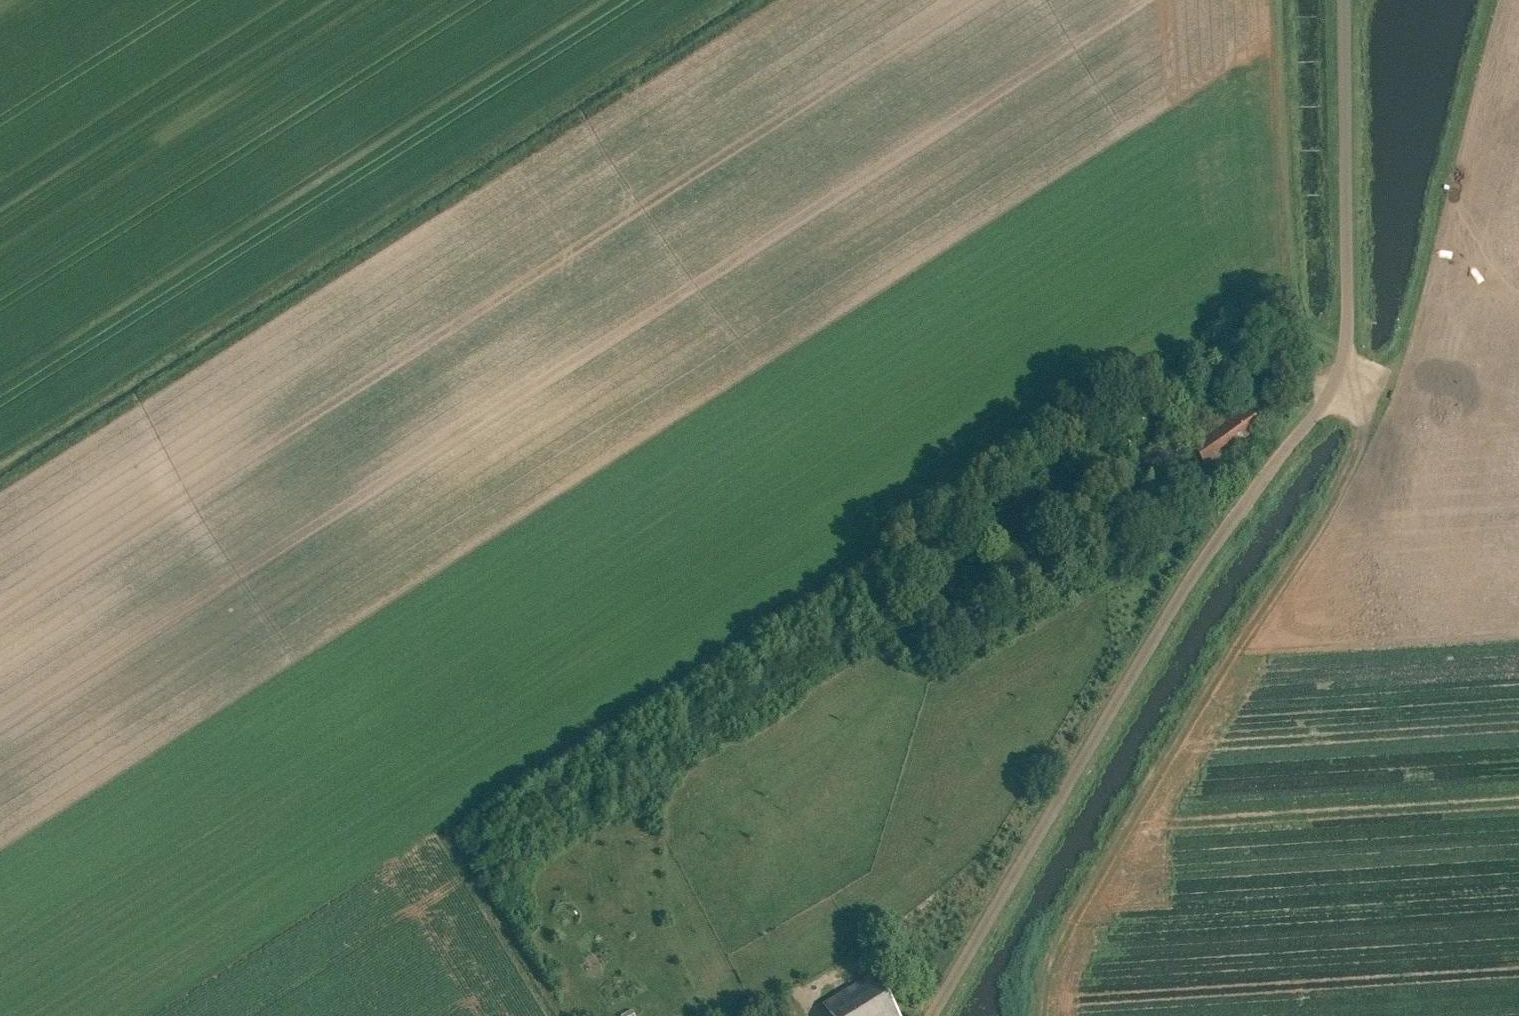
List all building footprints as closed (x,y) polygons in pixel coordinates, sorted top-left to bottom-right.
[(1239,403),(1186,441),(1206,470),(1225,456),(1230,462),(1264,437),(1239,403)] [(821,1005),(828,1015),(898,1015),(873,974),(821,1005)]
